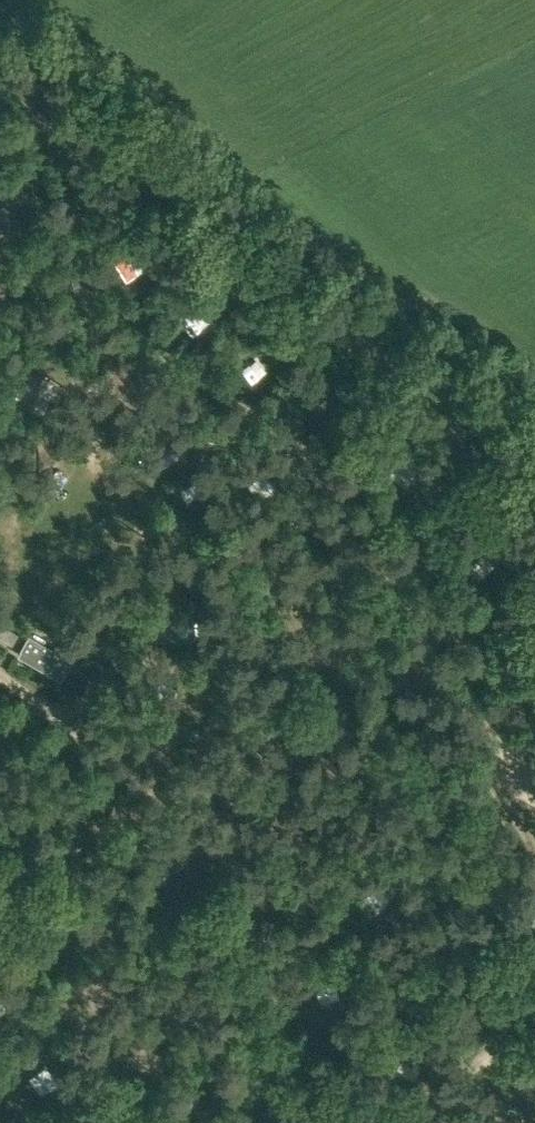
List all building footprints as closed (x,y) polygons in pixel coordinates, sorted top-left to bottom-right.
[(64,216),(72,210),(68,203),(61,207),(64,216)] [(128,268),(142,289),(161,277),(147,256),(128,268)] [(35,381),(29,402),(51,408),(57,387),(35,381)] [(322,406),(332,407),(335,386),(325,385),(322,406)] [(192,450),(176,453),(180,477),(196,474),(192,450)] [(62,499),(79,483),(62,465),(45,481),(62,499)] [(314,526),(327,521),(322,506),(308,513),(314,526)] [(182,617),(169,625),(170,640),(183,646),(195,638),(195,624),(182,617)] [(13,642),(19,632),(0,622),(0,635),(13,642)] [(61,677),(69,663),(71,664),(27,638),(28,639),(20,654),(19,653),(18,653),(62,679),(62,678),(61,677)] [(51,1097),(69,1084),(58,1069),(40,1081),(51,1097)]
